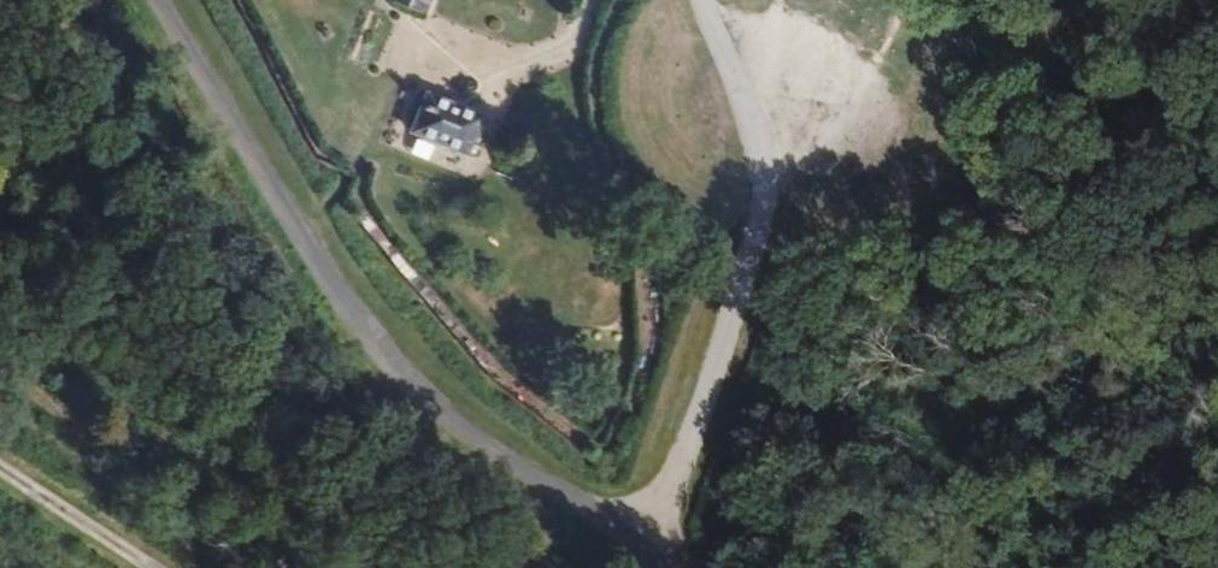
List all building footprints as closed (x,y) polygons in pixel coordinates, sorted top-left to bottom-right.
[(387,0),(423,13),(428,0),(387,0)] [(473,118),(424,93),(409,127),(459,150),(473,118)]
